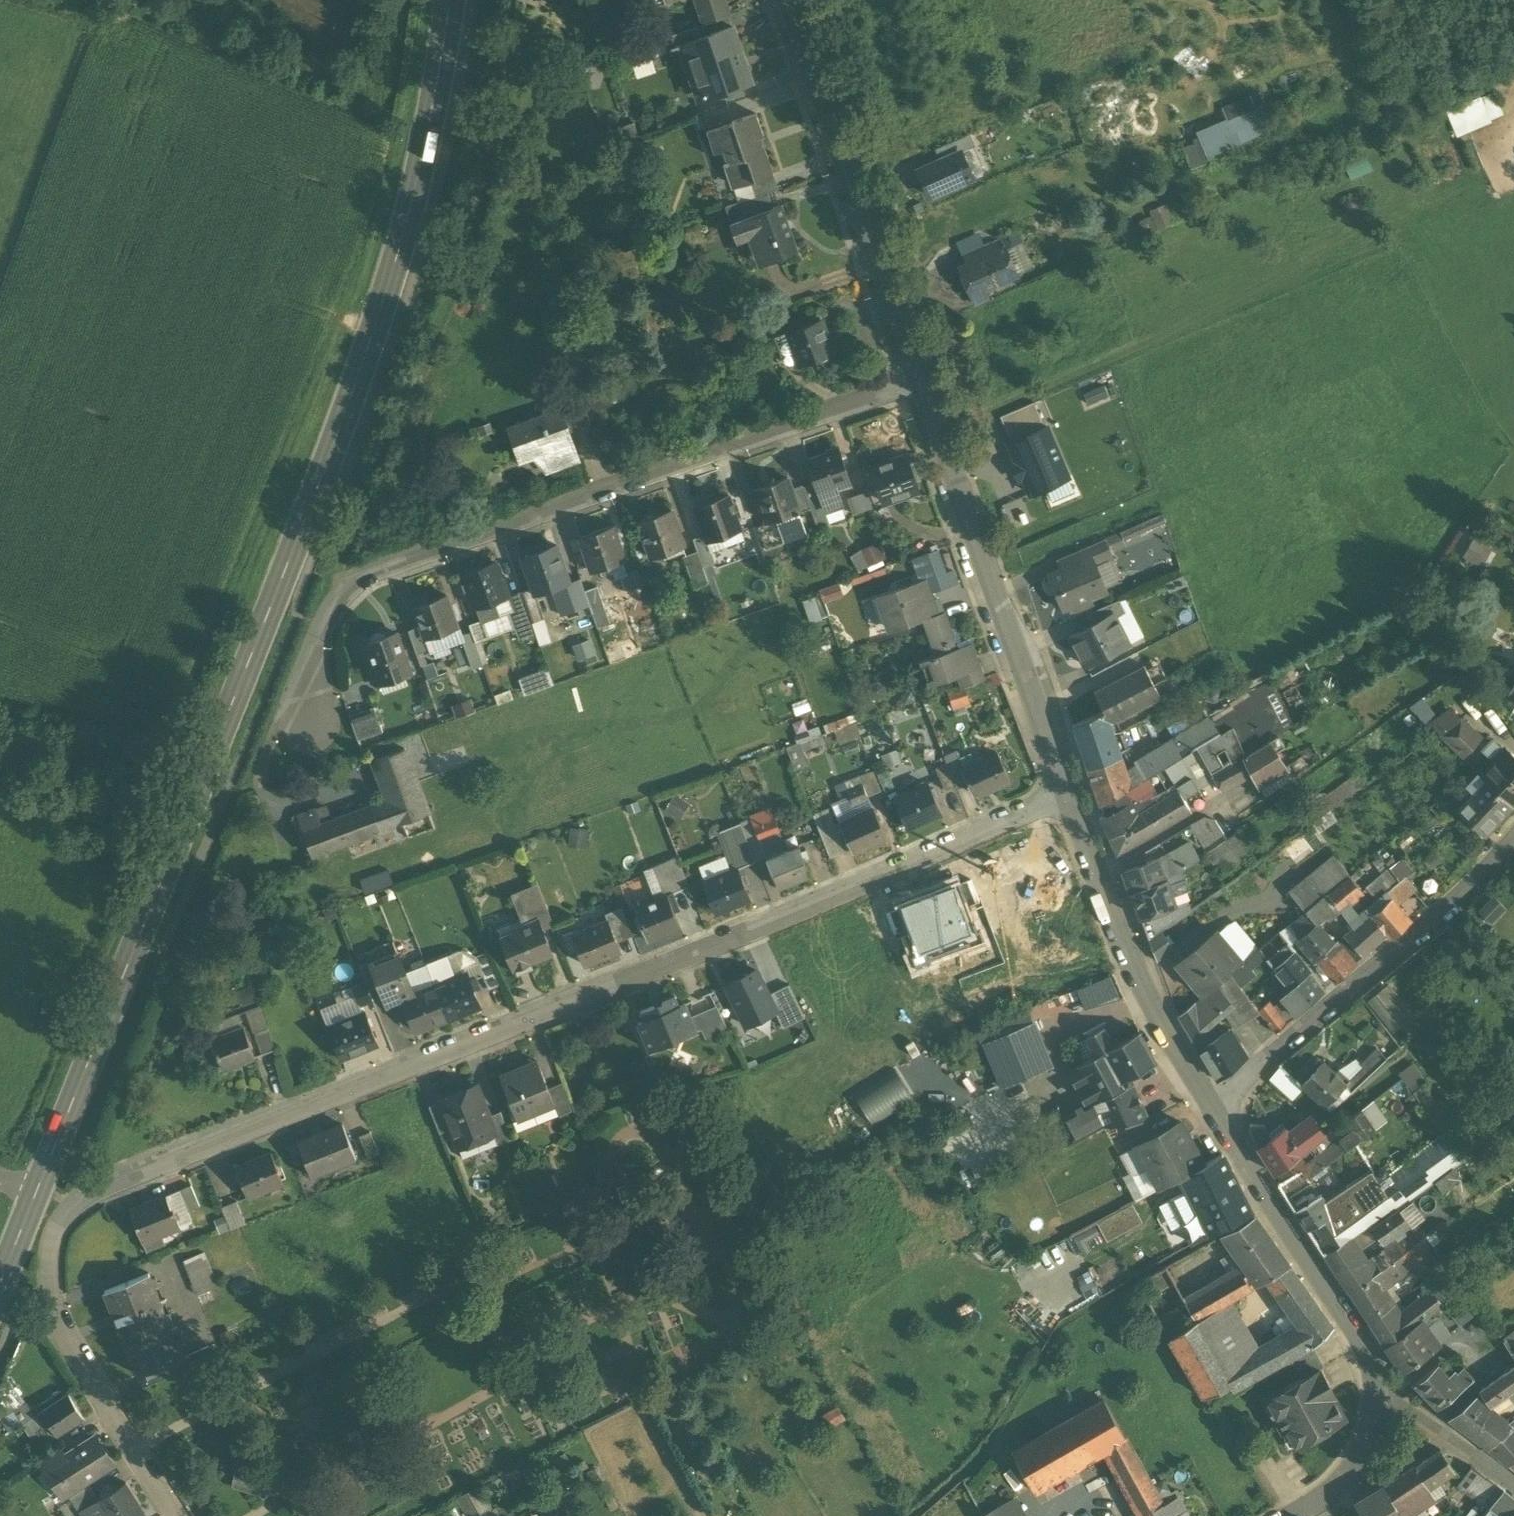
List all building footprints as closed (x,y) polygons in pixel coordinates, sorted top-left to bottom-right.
[(696,3),(702,23),(729,14),(725,0),(706,0),(696,3)] [(697,24),(674,32),(680,50),(703,43),(697,24)] [(703,43),(680,50),(672,53),(679,73),(697,67),(706,92),(748,78),(733,33),(703,43)] [(636,74),(654,69),(650,54),(632,60),(636,74)] [(1504,114),(1493,91),(1446,112),(1457,137),(1492,122),(1491,120),(1504,114)] [(1200,135),(1210,156),(1265,132),(1249,96),(1218,109),(1223,120),(1198,130),(1200,135)] [(755,111),(732,120),(732,121),(706,130),(713,152),(718,149),(723,163),(727,161),(735,184),(749,180),(769,173),(764,157),(766,156),(760,136),(763,134),(755,111)] [(607,129),(615,142),(629,137),(635,135),(630,121),(607,129)] [(968,133),(935,148),(939,159),(960,149),(961,150),(973,145),(968,133)] [(1213,160),(1210,156),(1200,135),(1181,144),(1190,168),(1213,160)] [(642,172),(629,137),(615,142),(604,146),(616,181),(642,172)] [(939,159),(918,168),(930,195),(972,176),(961,150),(960,149),(939,159)] [(1365,154),(1343,162),(1349,177),(1370,169),(1365,154)] [(769,173),(749,180),(754,194),(778,186),(773,171),(769,173)] [(724,204),(730,220),(756,211),(750,195),(724,204)] [(1160,225),(1175,220),(1169,200),(1153,204),(1160,225)] [(795,250),(779,204),(756,211),(730,220),(736,239),(755,232),(764,260),(795,250)] [(970,249),(984,243),(978,230),(956,240),(962,252),(970,249)] [(984,243),(970,249),(974,260),(975,260),(998,250),(993,239),(984,243)] [(998,250),(975,260),(974,260),(960,266),(971,292),(1015,274),(1004,247),(998,250)] [(820,319),(771,336),(778,355),(793,350),(797,363),(832,352),(820,319)] [(577,390),(554,398),(557,409),(558,409),(567,432),(588,424),(577,390)] [(1033,403),(1001,416),(1011,441),(1044,427),(1033,403)] [(557,409),(505,425),(517,461),(540,453),(546,471),(576,460),(567,432),(558,409),(557,409)] [(1044,427),(1011,441),(1008,442),(1017,462),(1013,464),(1019,478),(1022,476),(1029,493),(1068,477),(1046,426),(1044,427)] [(849,480),(838,445),(826,449),(827,452),(805,459),(813,482),(816,491),(833,486),(849,480)] [(906,454),(871,465),(883,500),(899,495),(900,489),(916,484),(906,454)] [(787,476),(752,489),(755,500),(758,499),(766,522),(767,521),(781,516),(782,520),(800,514),(792,490),(787,476)] [(811,510),(821,506),(816,491),(813,482),(803,486),(811,510)] [(800,514),(811,510),(803,486),(792,490),(800,514)] [(842,511),(833,486),(816,491),(821,506),(825,517),(842,511)] [(851,513),(872,507),(867,489),(846,495),(851,513)] [(739,528),(727,494),(694,506),(704,532),(707,540),(715,537),(739,528)] [(671,509),(654,515),(652,511),(643,514),(645,518),(637,521),(641,533),(642,532),(651,557),(662,553),(663,557),(684,550),(683,546),(684,546),(671,509)] [(806,531),(800,514),(782,520),(781,516),(767,521),(774,542),(806,531)] [(1162,514),(1120,532),(1123,539),(1165,521),(1162,514)] [(766,522),(753,526),(764,560),(779,555),(774,542),(767,521),(766,522)] [(611,524),(579,535),(590,569),(623,558),(611,524)] [(744,541),(739,528),(715,537),(720,550),(744,541)] [(713,558),(707,540),(704,532),(692,536),(697,549),(701,562),(713,558)] [(878,539),(849,553),(857,570),(886,556),(878,539)] [(1103,539),(1077,550),(1082,561),(1091,557),(1093,564),(1111,557),(1103,539)] [(567,581),(554,544),(538,550),(536,545),(519,551),(531,586),(534,593),(540,591),(543,599),(548,597),(550,603),(564,598),(562,592),(566,591),(564,582),(567,581)] [(939,548),(927,552),(935,576),(946,572),(945,568),(941,555),(939,548)] [(701,562),(697,549),(686,553),(693,573),(704,570),(701,562)] [(949,552),(941,555),(945,568),(953,565),(949,552)] [(1093,564),(1091,557),(1082,561),(1050,575),(1056,590),(1055,590),(1052,598),(1055,605),(1062,608),(1104,590),(1093,564)] [(701,562),(704,570),(708,580),(719,576),(713,558),(701,562)] [(495,560),(463,570),(481,620),(500,614),(495,600),(509,595),(509,594),(503,575),(500,576),(495,560)] [(940,612),(927,577),(879,594),(892,629),(923,619),(936,655),(936,656),(959,648),(959,647),(945,611),(940,612)] [(600,585),(584,591),(594,618),(597,628),(613,622),(600,585)] [(520,590),(529,613),(540,609),(534,593),(531,586),(520,590)] [(825,602),(842,595),(838,586),(822,593),(825,602)] [(529,613),(520,590),(509,594),(509,595),(513,609),(508,611),(517,638),(535,631),(529,613)] [(594,618),(584,591),(567,597),(577,624),(594,618)] [(445,593),(413,605),(420,624),(424,637),(426,636),(456,625),(445,593)] [(1119,599),(1086,613),(1092,624),(1094,623),(1095,625),(1113,615),(1114,617),(1125,612),(1119,599)] [(1113,615),(1095,625),(1094,623),(1092,624),(1070,635),(1086,665),(1127,644),(1114,617),(1113,615)] [(420,624),(406,629),(414,650),(429,645),(426,636),(424,637),(420,624)] [(461,639),(460,635),(456,625),(426,636),(429,645),(431,650),(461,639)] [(478,653),(470,631),(460,635),(461,639),(467,656),(478,653)] [(386,636),(365,643),(381,690),(402,683),(400,676),(410,673),(398,638),(388,642),(386,636)] [(974,642),(959,647),(959,648),(936,656),(936,655),(923,660),(931,684),(959,674),(963,685),(968,683),(985,677),(974,642)] [(1503,670),(1513,676),(1513,649),(1503,670)] [(1144,665),(1093,691),(1103,710),(1109,706),(1116,719),(1160,696),(1144,665)] [(539,689),(533,672),(521,677),(527,693),(539,689)] [(1188,678),(1180,683),(1184,690),(1192,685),(1188,678)] [(1232,708),(1224,713),(1232,727),(1245,755),(1276,736),(1288,729),(1267,695),(1275,690),(1268,679),(1228,703),(1232,708)] [(968,683),(963,685),(954,688),(959,702),(973,697),(968,683)] [(1410,704),(1422,719),(1433,710),(1421,695),(1410,704)] [(344,708),(355,741),(380,733),(369,700),(344,708)] [(1103,711),(1073,724),(1087,767),(1120,756),(1108,723),(1116,719),(1109,706),(1103,710),(1103,711)] [(1224,713),(1212,720),(1220,734),(1232,727),(1224,713)] [(1461,717),(1438,734),(1461,755),(1480,736),(1461,717)] [(1210,718),(1185,733),(1194,749),(1197,747),(1220,734),(1212,720),(1210,718)] [(796,742),(820,734),(817,726),(793,733),(796,742)] [(1220,734),(1197,747),(1215,779),(1222,790),(1244,778),(1254,773),(1245,755),(1232,727),(1220,734)] [(1185,733),(1171,741),(1181,757),(1194,749),(1185,733)] [(1276,736),(1245,755),(1254,773),(1259,784),(1282,769),(1272,753),(1282,746),(1276,736)] [(1136,766),(1143,778),(1165,766),(1181,757),(1171,741),(1135,763),(1136,766)] [(410,744),(373,757),(398,824),(434,811),(410,744)] [(1178,789),(1163,798),(1176,818),(1190,810),(1183,798),(1215,779),(1197,747),(1194,749),(1181,757),(1165,766),(1178,789)] [(968,782),(963,768),(956,752),(944,756),(956,787),(968,782)] [(998,753),(963,768),(968,782),(974,794),(993,786),(995,789),(1010,782),(998,753)] [(1509,753),(1499,764),(1495,760),(1481,776),(1486,781),(1512,806),(1513,803),(1513,758),(1509,753)] [(1305,754),(1286,766),(1293,778),(1319,760),(1316,756),(1311,761),(1305,754)] [(1120,756),(1087,767),(1100,804),(1143,778),(1136,766),(1128,772),(1125,773),(1120,756)] [(954,786),(946,764),(936,768),(944,790),(954,786)] [(1143,778),(1100,804),(1104,816),(1135,798),(1142,810),(1163,798),(1178,789),(1165,766),(1143,778)] [(837,782),(846,801),(867,792),(878,787),(871,768),(837,782)] [(1315,800),(1323,811),(1365,782),(1357,771),(1315,800)] [(1512,806),(1486,781),(1458,810),(1484,835),(1512,806)] [(926,785),(896,797),(908,827),(939,814),(926,785)] [(840,823),(873,808),(867,792),(846,801),(832,807),(840,823)] [(1104,816),(1100,818),(1110,837),(1131,825),(1127,819),(1142,810),(1135,798),(1104,816)] [(1131,825),(1110,837),(1117,852),(1138,840),(1176,818),(1163,798),(1142,810),(1127,819),(1131,825)] [(313,855),(398,824),(389,800),(326,823),(319,806),(299,814),(313,855)] [(840,823),(832,807),(813,816),(830,859),(852,849),(840,823)] [(758,834),(782,825),(775,808),(751,818),(758,834)] [(873,808),(840,823),(852,849),(853,853),(886,837),(873,808)] [(1204,817),(1190,825),(1203,847),(1223,833),(1214,819),(1204,817)] [(755,861),(767,857),(758,834),(751,818),(739,823),(755,861)] [(739,823),(719,831),(732,862),(739,859),(742,867),(755,861),(739,823)] [(567,841),(584,845),(587,828),(570,825),(567,841)] [(758,834),(767,857),(791,847),(782,825),(758,834)] [(1234,836),(1206,855),(1219,874),(1246,854),(1234,836)] [(1191,841),(1186,844),(1191,853),(1196,850),(1191,841)] [(791,847),(767,857),(779,885),(812,872),(811,870),(801,843),(791,847)] [(1186,844),(1157,860),(1162,872),(1168,870),(1167,868),(1173,865),(1176,873),(1199,857),(1196,850),(1191,853),(1186,844)] [(1348,873),(1332,854),(1288,890),(1303,909),(1348,873)] [(1173,865),(1167,868),(1168,870),(1162,872),(1157,860),(1124,873),(1131,890),(1164,878),(1174,875),(1176,873),(1173,865)] [(902,941),(913,970),(989,942),(974,903),(980,901),(971,876),(963,879),(959,867),(891,892),(896,907),(887,910),(895,932),(903,929),(906,939),(902,941)] [(738,868),(703,881),(716,912),(750,898),(738,868)] [(363,891),(391,885),(388,869),(359,876),(363,891)] [(659,878),(665,895),(688,886),(681,869),(659,878)] [(1174,875),(1164,878),(1167,886),(1181,879),(1176,873),(1174,875)] [(1349,877),(1327,895),(1331,900),(1339,910),(1362,892),(1353,881),(1349,877)] [(1164,878),(1131,890),(1148,938),(1174,919),(1169,908),(1174,906),(1174,904),(1167,886),(1164,878)] [(1403,887),(1399,881),(1385,892),(1395,904),(1408,893),(1403,887)] [(1411,890),(1406,884),(1403,887),(1408,893),(1411,890)] [(1395,904),(1385,892),(1366,908),(1386,934),(1389,938),(1410,922),(1395,904)] [(678,925),(665,895),(635,907),(647,938),(678,925)] [(1327,895),(1305,913),(1315,924),(1332,909),(1328,903),(1331,900),(1327,895)] [(1507,911),(1490,895),(1476,910),(1492,925),(1507,911)] [(1192,907),(1188,899),(1174,904),(1174,906),(1169,908),(1174,919),(1192,907)] [(600,908),(611,935),(630,928),(619,900),(600,908)] [(545,908),(528,915),(537,936),(554,930),(545,908)] [(1386,934),(1366,908),(1357,915),(1361,921),(1345,938),(1362,956),(1386,934)] [(1315,924),(1305,913),(1288,926),(1298,939),(1315,924)] [(617,949),(611,935),(603,914),(555,933),(564,956),(577,951),(582,963),(617,949)] [(537,936),(528,915),(489,930),(509,981),(529,974),(524,962),(544,955),(537,936)] [(1217,932),(1216,930),(1181,960),(1193,974),(1188,978),(1201,993),(1227,971),(1238,963),(1240,960),(1251,952),(1227,924),(1217,932)] [(1332,944),(1315,924),(1298,939),(1315,960),(1332,944)] [(1277,931),(1256,948),(1266,960),(1287,943),(1277,931)] [(404,971),(392,941),(375,947),(379,958),(370,962),(379,985),(386,1004),(401,998),(413,994),(404,971)] [(1310,973),(1287,943),(1266,960),(1289,989),(1310,973)] [(1332,944),(1315,960),(1335,982),(1352,968),(1332,944)] [(484,984),(497,979),(485,948),(472,954),(477,967),(484,984)] [(465,972),(477,967),(472,954),(457,951),(424,964),(433,985),(465,972)] [(370,960),(358,965),(361,973),(368,991),(379,985),(370,962),(370,960)] [(1261,992),(1238,963),(1227,971),(1228,972),(1250,1001),(1261,992)] [(433,985),(424,964),(404,971),(413,994),(401,998),(413,1030),(446,1018),(433,985)] [(755,969),(727,983),(748,1026),(776,1012),(768,996),(755,969)] [(479,1005),(465,972),(433,985),(446,1018),(479,1005)] [(1250,1001),(1228,972),(1216,982),(1230,1001),(1221,1008),(1234,1026),(1259,1012),(1258,1010),(1250,1001)] [(345,979),(352,997),(355,996),(359,1004),(371,999),(368,991),(361,973),(345,979)] [(1289,989),(1280,996),(1296,1015),(1324,992),(1310,973),(1289,989)] [(1119,998),(1109,974),(1074,989),(1083,1008),(1119,998)] [(1392,1030),(1413,1011),(1386,980),(1365,999),(1392,1030)] [(1216,982),(1177,1015),(1190,1035),(1221,1008),(1230,1001),(1216,982)] [(768,996),(776,1012),(783,1027),(804,1017),(789,985),(768,996)] [(322,1009),(328,1026),(362,1012),(359,1004),(355,996),(352,997),(322,1009)] [(675,997),(640,1011),(643,1020),(637,1022),(649,1051),(665,1044),(676,1048),(680,1038),(697,1031),(690,1014),(685,1003),(679,1005),(675,997)] [(1361,997),(1343,1012),(1359,1031),(1376,1017),(1361,997)] [(1285,1024),(1268,1002),(1258,1010),(1259,1012),(1275,1032),(1285,1024)] [(690,1014),(697,1031),(700,1038),(727,1027),(715,1003),(690,1014)] [(244,1025),(255,1056),(276,1048),(259,1004),(238,1012),(244,1025)] [(1128,1009),(1119,1014),(1128,1033),(1137,1029),(1128,1009)] [(205,1024),(211,1038),(244,1025),(238,1012),(205,1024)] [(362,1012),(328,1026),(340,1056),(374,1042),(362,1012)] [(1032,1021),(983,1040),(1002,1087),(1051,1067),(1032,1021)] [(255,1056),(244,1025),(211,1038),(222,1069),(255,1056)] [(1138,1029),(1112,1043),(1102,1026),(1085,1036),(1095,1053),(1069,1068),(1087,1103),(1094,1100),(1130,1082),(1131,1081),(1128,1075),(1156,1061),(1138,1029)] [(1246,1057),(1228,1029),(1197,1047),(1217,1079),(1246,1057)] [(1376,1046),(1360,1063),(1363,1066),(1370,1073),(1386,1058),(1376,1046)] [(1317,1057),(1296,1079),(1300,1084),(1301,1083),(1330,1110),(1370,1073),(1363,1066),(1349,1079),(1338,1069),(1334,1072),(1317,1057)] [(1410,1089),(1425,1079),(1411,1060),(1396,1071),(1410,1089)] [(1296,1079),(1279,1064),(1271,1075),(1294,1097),(1303,1087),(1300,1084),(1296,1079)] [(539,1065),(520,1073),(518,1068),(500,1076),(517,1119),(519,1118),(516,1110),(528,1105),(531,1113),(554,1104),(548,1088),(539,1065)] [(1130,1082),(1094,1100),(1105,1125),(1146,1119),(1130,1082)] [(1424,1082),(1412,1089),(1428,1116),(1441,1108),(1424,1082)] [(562,1083),(548,1088),(554,1104),(559,1116),(572,1111),(562,1083)] [(471,1093),(463,1096),(462,1092),(460,1092),(440,1100),(451,1128),(458,1147),(460,1146),(458,1140),(471,1135),(472,1137),(477,1139),(493,1133),(495,1132),(488,1115),(476,1085),(470,1088),(469,1089),(471,1093)] [(987,1098),(966,1117),(975,1126),(996,1107),(987,1098)] [(440,1101),(429,1106),(439,1133),(451,1128),(440,1101)] [(511,1139),(500,1111),(488,1115),(495,1132),(493,1133),(498,1144),(511,1139)] [(1309,1117),(1287,1133),(1285,1129),(1269,1140),(1259,1147),(1275,1173),(1292,1160),(1320,1139),(1323,1136),(1316,1126),(1309,1117)] [(1328,1117),(1316,1126),(1323,1136),(1335,1127),(1328,1117)] [(1323,1136),(1320,1139),(1326,1148),(1338,1139),(1353,1128),(1347,1119),(1335,1127),(1323,1136)] [(1203,1163),(1181,1121),(1136,1145),(1120,1153),(1134,1178),(1126,1182),(1136,1199),(1141,1196),(1192,1169),(1203,1163)] [(1457,1123),(1442,1133),(1442,1134),(1463,1162),(1478,1151),(1457,1123)] [(342,1124),(297,1142),(310,1176),(331,1168),(329,1163),(352,1153),(354,1158),(356,1157),(342,1124)] [(1269,1140),(1264,1125),(1250,1124),(1249,1132),(1259,1147),(1269,1140)] [(369,1130),(358,1134),(368,1157),(378,1153),(369,1130)] [(1328,1217),(1328,1218),(1307,1228),(1324,1254),(1325,1255),(1348,1239),(1351,1236),(1363,1228),(1366,1227),(1369,1226),(1371,1227),(1398,1209),(1399,1208),(1463,1162),(1442,1134),(1378,1180),(1375,1183),(1340,1210),(1328,1217)] [(1317,1155),(1301,1167),(1302,1168),(1307,1177),(1325,1164),(1346,1149),(1338,1139),(1326,1148),(1317,1156),(1317,1155)] [(270,1152),(235,1166),(247,1198),(268,1189),(267,1186),(280,1181),(281,1183),(283,1183),(270,1152)] [(1203,1163),(1192,1169),(1200,1183),(1169,1201),(1191,1244),(1250,1210),(1221,1154),(1203,1163)] [(1277,1183),(1278,1184),(1299,1170),(1292,1160),(1275,1173),(1277,1183)] [(1307,1177),(1302,1168),(1299,1170),(1278,1184),(1290,1203),(1332,1175),(1325,1164),(1307,1177)] [(1326,1205),(1320,1196),(1310,1203),(1306,1198),(1292,1207),(1306,1229),(1307,1228),(1328,1218),(1328,1217),(1340,1210),(1375,1183),(1378,1180),(1374,1173),(1326,1205)] [(1444,1176),(1436,1182),(1442,1191),(1450,1184),(1444,1176)] [(189,1184),(177,1189),(185,1211),(198,1205),(189,1184)] [(177,1189),(164,1194),(171,1210),(173,1209),(179,1225),(189,1221),(185,1211),(177,1189)] [(164,1194),(152,1199),(153,1202),(131,1211),(143,1241),(161,1234),(161,1232),(179,1225),(173,1209),(171,1210),(164,1194)] [(1136,1199),(1101,1217),(1108,1229),(1147,1209),(1141,1196),(1136,1199)] [(236,1200),(221,1206),(230,1229),(245,1223),(236,1200)] [(1398,1209),(1371,1227),(1379,1238),(1377,1239),(1379,1241),(1381,1240),(1383,1244),(1410,1225),(1398,1209)] [(1282,1269),(1253,1217),(1221,1236),(1242,1267),(1256,1286),(1263,1281),(1282,1269)] [(1415,1227),(1400,1239),(1387,1248),(1393,1260),(1423,1237),(1415,1227)] [(1393,1260),(1378,1271),(1387,1283),(1416,1264),(1428,1269),(1443,1259),(1426,1234),(1393,1260)] [(1348,1239),(1325,1255),(1331,1265),(1331,1266),(1332,1266),(1355,1250),(1348,1239)] [(1355,1250),(1332,1266),(1348,1292),(1349,1292),(1378,1271),(1393,1260),(1387,1248),(1373,1259),(1367,1267),(1360,1256),(1367,1252),(1362,1245),(1359,1248),(1358,1247),(1355,1250)] [(1242,1267),(1184,1302),(1169,1277),(1190,1265),(1184,1256),(1136,1281),(1168,1342),(1227,1304),(1256,1286),(1242,1267)] [(177,1268),(194,1312),(211,1305),(193,1262),(177,1268)] [(1329,1328),(1282,1269),(1263,1281),(1297,1328),(1312,1345),(1312,1346),(1329,1328)] [(1378,1271),(1349,1292),(1368,1321),(1392,1306),(1380,1287),(1387,1283),(1378,1271)] [(149,1272),(106,1289),(138,1374),(183,1356),(149,1272)] [(1456,1277),(1433,1292),(1442,1304),(1458,1292),(1456,1289),(1462,1285),(1456,1277)] [(1027,1292),(1011,1306),(1028,1324),(1043,1310),(1027,1292)] [(1433,1292),(1381,1329),(1382,1330),(1377,1334),(1385,1346),(1408,1330),(1408,1329),(1417,1323),(1442,1304),(1433,1292)] [(1472,1299),(1452,1314),(1461,1325),(1481,1310),(1472,1299)] [(1297,1328),(1222,1373),(1201,1336),(1234,1315),(1227,1304),(1168,1342),(1203,1399),(1229,1384),(1232,1389),(1292,1357),(1312,1345),(1297,1328)] [(1424,1333),(1417,1323),(1408,1329),(1408,1330),(1385,1346),(1403,1372),(1440,1346),(1429,1330),(1424,1333)] [(1502,1340),(1511,1352),(1513,1350),(1513,1331),(1502,1340)] [(188,1349),(192,1360),(219,1350),(214,1338),(188,1349)] [(1312,1345),(1292,1357),(1302,1376),(1303,1378),(1320,1369),(1323,1367),(1323,1366),(1312,1346),(1312,1345)] [(1450,1379),(1437,1364),(1414,1384),(1437,1408),(1473,1380),(1464,1369),(1450,1379)] [(1479,1391),(1489,1406),(1505,1394),(1513,1389),(1513,1367),(1479,1391)] [(1320,1369),(1303,1378),(1302,1376),(1285,1386),(1286,1387),(1268,1397),(1276,1413),(1275,1414),(1274,1415),(1282,1430),(1284,1430),(1290,1427),(1298,1443),(1312,1435),(1312,1436),(1317,1437),(1325,1432),(1326,1428),(1326,1427),(1344,1418),(1326,1387),(1328,1386),(1329,1385),(1320,1369)] [(1505,1394),(1511,1403),(1513,1401),(1513,1389),(1505,1394)] [(69,1393),(42,1411),(50,1424),(56,1434),(84,1416),(69,1393)] [(1490,1410),(1474,1396),(1448,1417),(1475,1438),(1499,1417),(1500,1417),(1507,1412),(1500,1403),(1490,1410)] [(1097,1397),(1010,1455),(1030,1489),(1100,1446),(1119,1434),(1097,1397)] [(42,1411),(22,1424),(29,1436),(50,1424),(42,1411)] [(1499,1417),(1475,1438),(1480,1442),(1506,1421),(1500,1417),(1499,1417)] [(1506,1421),(1480,1442),(1507,1463),(1513,1458),(1513,1429),(1512,1426),(1506,1421)] [(1100,1446),(1140,1515),(1166,1515),(1158,1501),(1145,1480),(1119,1434),(1100,1446)] [(68,1455),(50,1467),(50,1468),(67,1494),(87,1482),(85,1478),(112,1460),(97,1437),(68,1455)] [(62,1446),(38,1460),(45,1471),(50,1468),(50,1467),(68,1455),(62,1446)] [(1439,1450),(1414,1467),(1427,1487),(1452,1470),(1439,1450)] [(263,1466),(236,1465),(234,1485),(260,1492),(263,1466)] [(1503,1489),(1470,1466),(1462,1477),(1484,1492),(1475,1504),(1478,1507),(1484,1511),(1503,1489)] [(1384,1487),(1385,1488),(1397,1507),(1402,1515),(1413,1515),(1436,1501),(1427,1487),(1414,1467),(1384,1487)] [(97,1498),(106,1512),(109,1515),(133,1515),(143,1510),(126,1481),(97,1498)] [(89,1484),(71,1496),(77,1505),(94,1493),(89,1484)] [(460,1497),(471,1515),(498,1515),(481,1485),(460,1497)] [(1354,1504),(1361,1515),(1398,1515),(1393,1509),(1396,1507),(1385,1488),(1384,1487),(1354,1504)] [(1178,1490),(1158,1501),(1166,1515),(1193,1515),(1178,1490)] [(77,1505),(83,1515),(100,1515),(106,1512),(97,1498),(94,1493),(77,1505)] [(1012,1499),(982,1515),(1021,1515),(1012,1499)] [(1501,1515),(1503,1515),(1512,1515),(1513,1514),(1513,1500),(1501,1515)]
